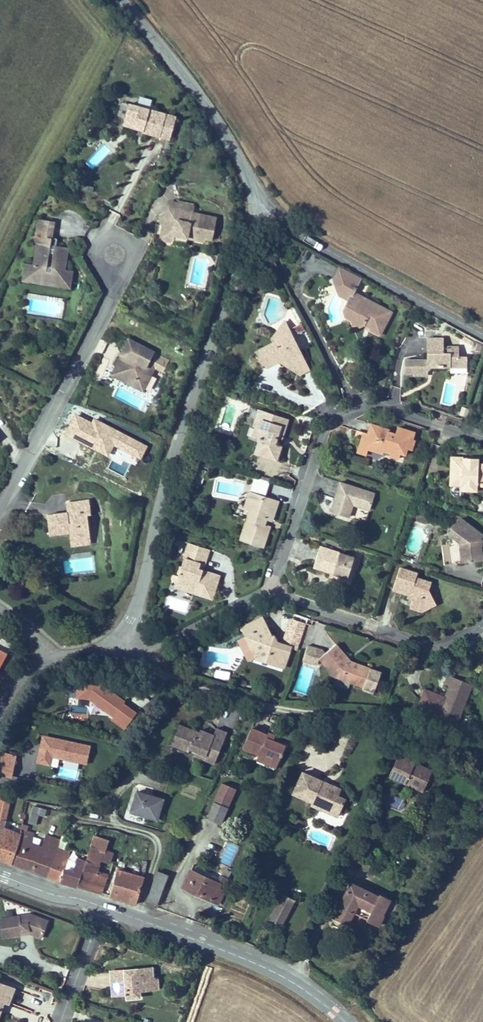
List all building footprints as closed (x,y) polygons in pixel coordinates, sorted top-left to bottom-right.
[(139,103),(150,106),(151,100),(140,97),(139,103)] [(175,116),(128,103),(122,124),(142,129),(142,130),(169,138),(175,116)] [(102,144),(85,162),(93,169),(110,151),(102,144)] [(216,217),(192,212),(194,204),(177,201),(176,203),(169,201),(167,210),(156,217),(162,225),(159,231),(159,237),(162,241),(170,243),(173,240),(174,236),(205,243),(205,241),(211,242),(216,217)] [(66,253),(67,247),(55,245),(55,241),(50,240),(51,237),(54,220),(38,217),(34,242),(36,242),(33,263),(27,262),(26,271),(28,272),(31,276),(31,278),(61,283),(61,281),(66,278),(68,278),(69,269),(64,268),(66,253)] [(31,278),(31,276),(28,272),(26,271),(27,262),(25,262),(22,280),(69,287),(72,270),(69,269),(68,278),(66,278),(61,281),(61,283),(31,278)] [(392,313),(354,291),(360,279),(339,267),(332,279),(334,287),(351,296),(347,303),(342,311),(343,316),(352,321),(355,329),(363,326),(364,323),(372,327),(370,331),(379,336),(392,313)] [(337,297),(347,303),(351,296),(334,287),(337,297)] [(289,331),(285,322),(272,339),(289,331)] [(302,358),(289,331),(272,339),(271,340),(273,343),(257,350),(266,368),(277,362),(280,369),(284,366),(293,362),(302,358)] [(427,354),(427,358),(407,358),(407,371),(415,371),(415,373),(433,373),(433,367),(449,367),(449,358),(455,358),(455,346),(442,346),(442,338),(425,338),(425,354),(427,354)] [(162,370),(168,359),(128,339),(120,354),(121,354),(117,363),(121,365),(124,375),(132,379),(134,386),(142,390),(154,366),(162,370)] [(309,370),(302,358),(293,362),(284,366),(299,375),(305,372),(309,370)] [(124,375),(121,365),(117,363),(111,374),(134,386),(132,379),(124,375)] [(260,421),(262,414),(254,411),(249,427),(252,428),(255,419),(260,421)] [(251,455),(271,461),(276,447),(271,446),(273,441),(274,436),(279,438),(282,428),(277,426),(279,419),(262,414),(260,421),(255,419),(252,428),(248,439),(255,441),(251,455)] [(387,424),(373,420),(369,432),(364,431),(361,441),(370,444),(368,450),(382,454),(383,451),(392,454),(391,457),(402,460),(403,455),(407,456),(409,449),(413,451),(416,441),(412,440),(416,430),(402,425),(399,432),(391,429),(390,433),(385,431),(387,424)] [(370,444),(361,441),(357,453),(366,456),(368,450),(370,444)] [(455,451),(451,475),(465,477),(463,487),(479,489),(479,482),(482,483),(482,460),(481,460),(480,469),(466,467),(468,452),(455,451)] [(482,455),(468,452),(466,467),(480,469),(481,460),(482,455)] [(206,482),(208,475),(205,474),(199,472),(195,485),(201,487),(203,481),(206,482)] [(465,477),(451,475),(449,483),(463,485),(465,477)] [(254,478),(249,492),(265,497),(269,483),(254,478)] [(374,491),(340,479),(334,495),(330,507),(349,514),(354,502),(368,508),(374,491)] [(263,549),(279,501),(265,497),(249,492),(248,491),(241,510),(247,512),(237,541),(263,549)] [(90,537),(87,515),(91,515),(89,500),(70,503),(71,514),(68,515),(68,513),(47,515),(50,534),(70,532),(71,539),(90,537)] [(416,510),(415,515),(424,518),(426,514),(416,510)] [(462,519),(450,535),(461,543),(465,543),(467,562),(482,561),(482,544),(482,540),(482,539),(482,535),(462,519)] [(91,544),(90,537),(71,539),(72,546),(91,544)] [(354,554),(318,542),(313,556),(311,561),(331,568),(347,574),(350,563),(354,554)] [(461,563),(459,543),(444,545),(446,564),(461,563)] [(206,569),(211,555),(187,547),(175,584),(180,596),(210,606),(215,587),(216,583),(196,576),(199,567),(206,569)] [(350,578),(355,565),(350,563),(347,574),(331,568),(330,571),(350,578)] [(415,569),(399,563),(390,586),(403,591),(405,585),(413,588),(411,595),(409,602),(426,608),(427,604),(425,599),(432,596),(427,584),(429,579),(413,573),(415,569)] [(413,588),(405,585),(403,591),(402,592),(411,595),(413,588)] [(169,596),(166,607),(187,613),(190,602),(169,596)] [(250,658),(279,667),(286,646),(270,641),(264,628),(260,619),(239,629),(243,638),(250,634),(253,639),(248,641),(252,651),(250,658)] [(371,692),(378,674),(367,670),(352,664),(345,662),(347,658),(340,649),(336,643),(319,656),(336,679),(361,688),(371,692)] [(417,705),(437,713),(458,721),(474,678),(463,674),(448,668),(444,679),(450,681),(445,694),(424,685),(417,705)] [(215,670),(214,677),(228,679),(229,672),(215,670)] [(76,681),(75,699),(88,700),(111,718),(110,721),(122,730),(134,714),(120,704),(123,701),(94,682),(76,681)] [(213,766),(228,734),(218,729),(216,732),(214,738),(204,733),(181,723),(172,742),(189,750),(190,747),(196,750),(206,754),(203,761),(213,766)] [(204,733),(214,738),(216,732),(207,727),(204,733)] [(260,759),(279,767),(287,749),(274,743),(268,741),(269,738),(253,731),(244,752),(260,759)] [(268,741),(274,743),(277,738),(271,735),(269,738),(268,741)] [(89,746),(42,738),(37,764),(50,766),(51,759),(86,765),(89,746)] [(193,757),(203,761),(206,754),(196,750),(193,757)] [(4,755),(0,768),(0,776),(12,780),(17,759),(4,755)] [(399,756),(389,778),(423,794),(432,773),(415,765),(416,764),(399,756)] [(276,776),(279,767),(260,759),(257,767),(276,776)] [(337,797),(340,790),(327,785),(326,787),(320,785),(321,782),(302,773),(292,795),(311,803),(310,806),(325,813),(328,806),(339,811),(344,800),(337,797)] [(236,790),(222,784),(207,818),(221,824),(236,790)] [(157,824),(163,802),(135,795),(129,816),(157,824)] [(18,841),(1,836),(10,804),(0,801),(0,864),(10,868),(18,841)] [(36,807),(31,825),(39,827),(42,817),(48,819),(50,811),(36,807)] [(104,835),(106,829),(101,828),(100,827),(90,862),(81,891),(104,897),(111,872),(103,870),(109,849),(113,851),(116,838),(104,835)] [(60,851),(62,844),(48,840),(45,853),(35,850),(37,839),(20,834),(18,841),(10,868),(51,881),(60,851)] [(229,867),(239,848),(229,843),(219,862),(229,867)] [(72,855),(60,851),(51,881),(81,891),(90,862),(72,855)] [(136,905),(143,879),(117,872),(110,898),(136,905)] [(181,890),(217,907),(223,894),(221,893),(227,880),(219,877),(216,884),(189,872),(181,890)] [(162,905),(171,877),(158,873),(148,903),(161,907),(162,905)] [(379,898),(377,902),(349,886),(327,926),(342,935),(346,928),(341,925),(348,914),(354,917),(358,909),(369,916),(365,923),(375,930),(380,922),(386,925),(395,908),(379,898)] [(285,894),(272,920),(282,925),(295,898),(285,894)] [(0,921),(0,922),(3,939),(30,935),(42,939),(48,922),(31,916),(0,921)] [(124,972),(111,973),(112,986),(114,998),(127,997),(128,1000),(143,998),(142,994),(150,993),(148,980),(153,980),(152,968),(137,970),(137,973),(125,974),(124,972)] [(148,980),(150,993),(159,991),(157,979),(153,980),(148,980)] [(0,986),(0,1001),(3,1003),(8,1004),(13,990),(0,986)]
